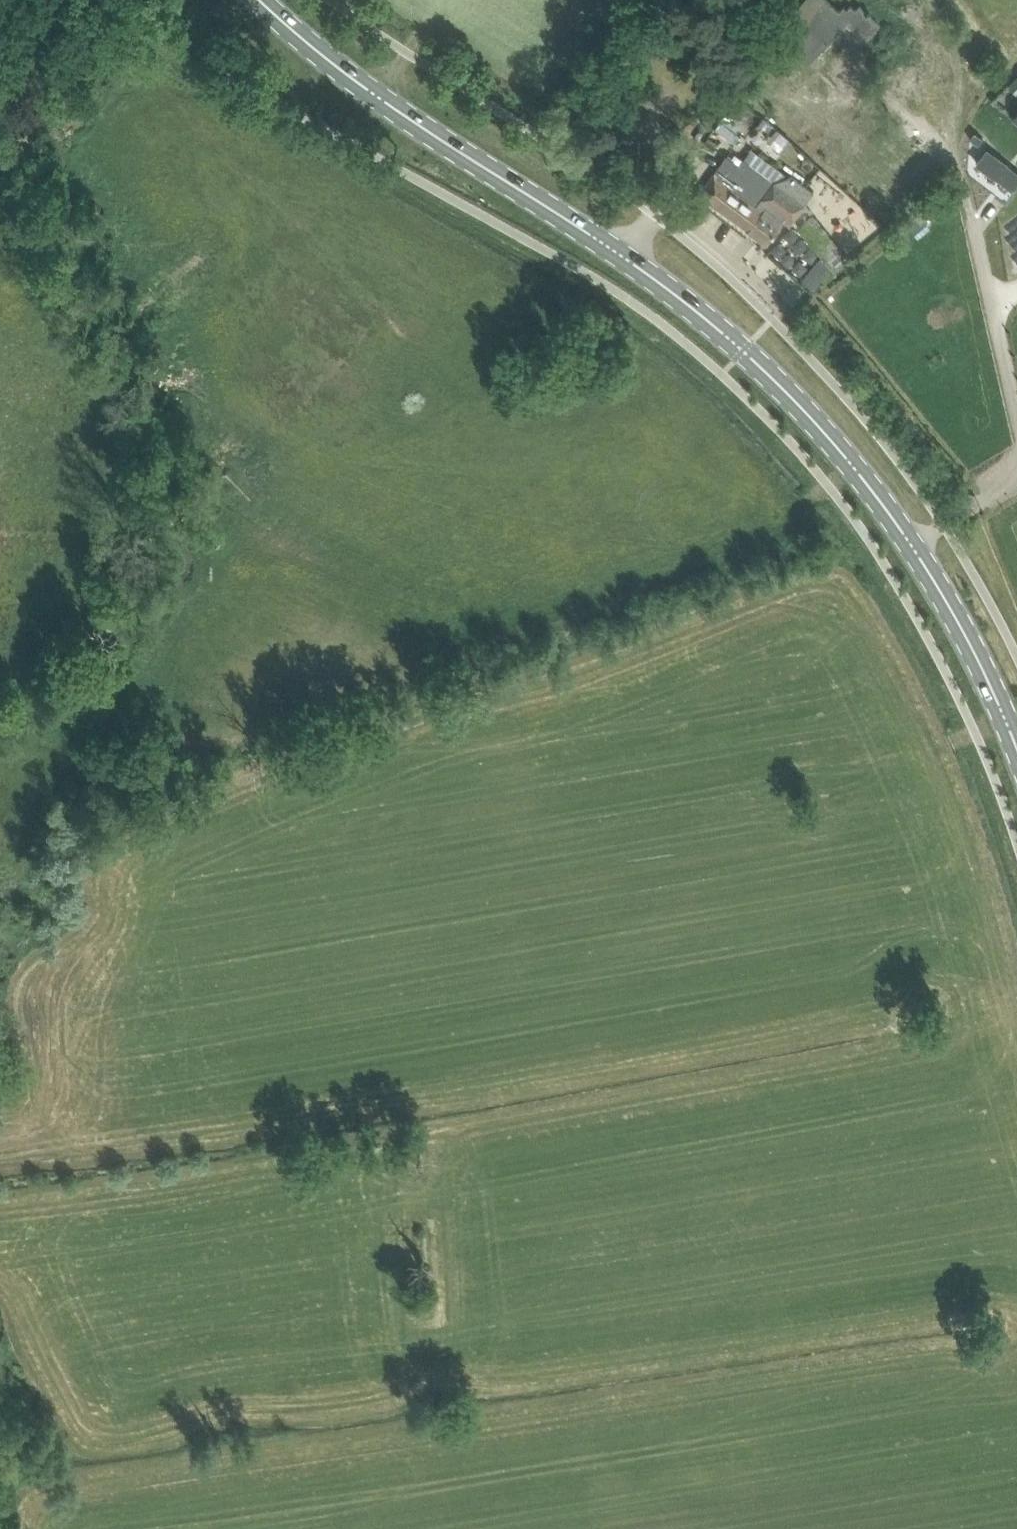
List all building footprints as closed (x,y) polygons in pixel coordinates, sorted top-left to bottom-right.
[(774,30),(799,53),(806,46),(816,55),(848,23),(866,40),(883,23),(861,4),(856,10),(853,7),(851,5),(849,8),(846,11),(841,6),(838,9),(827,0),(802,0),(774,30)] [(727,111),(722,116),(747,137),(758,124),(765,116),(762,113),(774,98),(750,78),(739,94),(727,111)] [(970,138),(978,143),(983,137),(975,131),(970,138)] [(976,161),(1015,191),(1016,187),(1016,170),(987,147),(976,161)] [(766,241),(786,214),(793,219),(814,191),(792,174),(774,181),(744,158),(740,164),(735,161),(737,159),(729,153),(728,155),(727,155),(700,193),(766,241)] [(858,237),(870,222),(845,202),(833,217),(858,237)]
